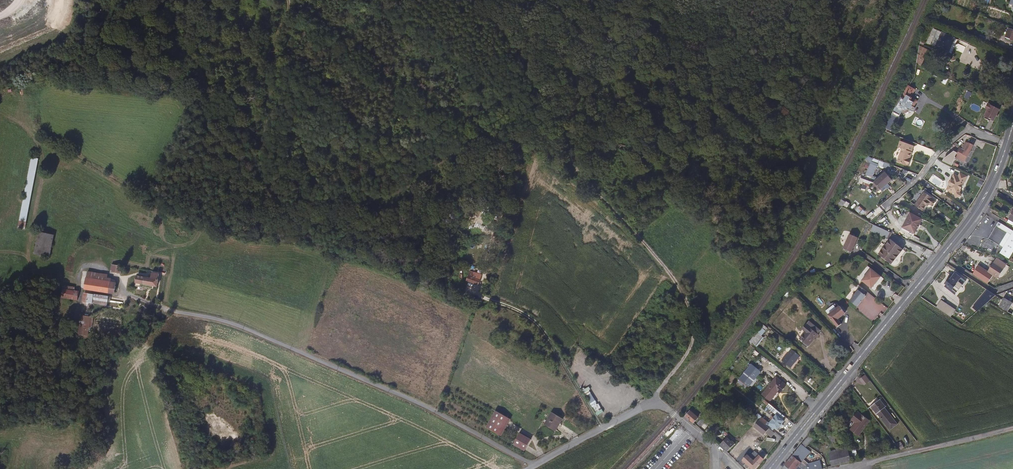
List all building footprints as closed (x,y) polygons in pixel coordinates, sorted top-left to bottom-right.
[(1012,27),(1012,28),(1007,27),(1004,36),(1012,39),(1012,27)] [(950,50),(955,37),(942,31),(936,45),(940,47),(941,47),(950,50)] [(922,64),(925,56),(927,56),(930,49),(925,46),(922,54),(918,52),(917,61),(922,64)] [(914,98),(915,94),(914,94),(914,91),(915,91),(916,89),(909,85),(903,96),(894,109),(891,117),(897,120),(901,113),(904,114),(905,113),(907,112),(909,110),(912,110),(913,109),(916,110),(917,107),(916,106),(917,103),(918,100),(914,98)] [(997,114),(999,110),(988,103),(985,108),(987,109),(984,116),(993,121),(996,117),(997,114)] [(963,162),(969,151),(970,151),(972,145),(968,143),(966,147),(964,151),(959,148),(955,158),(963,162)] [(910,158),(913,152),(902,148),(897,161),(908,166),(910,161),(909,161),(910,158)] [(17,229),(24,230),(38,160),(31,158),(17,229)] [(878,189),(884,185),(890,180),(884,172),(872,181),(878,189)] [(958,175),(954,173),(946,190),(954,194),(956,198),(962,196),(960,191),(968,175),(960,172),(958,175)] [(935,202),(931,200),(932,199),(924,193),(918,201),(914,207),(921,212),(925,207),(927,208),(928,205),(932,208),(935,202)] [(913,237),(922,218),(909,212),(905,222),(901,231),(913,237)] [(887,238),(890,231),(873,225),(871,232),(887,238)] [(988,239),(1003,247),(1000,252),(1009,258),(1012,252),(1012,232),(1012,234),(997,225),(988,239)] [(856,247),(860,233),(852,230),(847,245),(856,247)] [(35,255),(48,258),(52,236),(39,233),(35,255)] [(905,246),(893,235),(881,249),(893,260),(905,246)] [(998,276),(1007,262),(997,256),(993,263),(992,265),(989,270),(998,276)] [(110,272),(122,273),(123,266),(111,264),(110,272)] [(481,273),(474,270),(474,266),(470,264),(466,274),(480,279),(481,273)] [(874,285),(884,273),(874,265),(865,277),(874,285)] [(867,266),(858,278),(861,280),(870,268),(867,266)] [(86,278),(110,281),(110,279),(107,278),(108,275),(86,271),(86,278)] [(153,285),(158,286),(159,272),(151,271),(150,279),(136,277),(135,287),(152,289),(153,285)] [(954,288),(963,277),(958,272),(952,279),(950,278),(945,284),(953,291),(955,289),(954,288)] [(109,293),(114,294),(115,282),(110,281),(86,278),(84,295),(108,298),(109,293)] [(861,307),(870,296),(867,294),(870,291),(861,284),(858,287),(859,288),(851,299),(861,307)] [(73,301),(77,302),(78,290),(62,288),(61,296),(73,298),(73,301)] [(1006,296),(1002,302),(1000,305),(1012,313),(1012,300),(1006,296)] [(955,310),(941,300),(936,307),(951,317),(955,310)] [(845,314),(839,306),(831,313),(836,319),(833,321),(834,323),(845,314)] [(807,347),(817,336),(806,326),(802,330),(805,333),(799,341),(807,347)] [(757,345),(763,336),(758,331),(751,340),(757,345)] [(791,367),(800,356),(792,349),(783,361),(791,367)] [(749,387),(761,372),(752,364),(740,379),(749,387)] [(865,375),(859,379),(864,386),(870,381),(865,375)] [(780,393),(786,386),(776,378),(768,388),(763,395),(768,398),(775,389),(780,393)] [(583,390),(597,415),(604,411),(599,403),(598,404),(588,387),(583,390)] [(899,423),(891,413),(890,414),(886,408),(887,407),(888,406),(882,398),(872,406),(878,413),(879,413),(881,412),(883,415),(882,416),(887,424),(892,429),(899,423)] [(784,422),(782,421),(785,417),(769,404),(768,406),(768,407),(767,409),(774,413),(775,411),(780,416),(779,418),(777,416),(775,418),(773,416),(771,419),(773,420),(771,423),(776,428),(779,430),(784,422)] [(693,423),(699,416),(690,409),(684,416),(693,423)] [(511,419),(497,411),(487,428),(501,436),(511,419)] [(859,435),(872,421),(860,411),(853,419),(857,422),(852,429),(859,435)] [(563,419),(554,412),(546,425),(555,431),(563,419)] [(815,438),(830,420),(826,416),(811,434),(815,438)] [(768,430),(759,422),(755,426),(765,434),(768,430)] [(776,428),(771,423),(769,422),(768,423),(766,425),(774,431),(776,428)] [(770,439),(774,434),(768,430),(765,434),(770,439)] [(532,440),(521,434),(515,445),(526,451),(532,440)] [(726,446),(730,441),(726,438),(720,444),(722,447),(727,452),(730,449),(726,446)] [(735,444),(731,440),(730,441),(726,446),(730,449),(735,444)] [(799,458),(808,447),(803,443),(783,468),(784,468),(803,468),(800,466),(803,462),(799,458)] [(864,459),(862,449),(855,451),(857,461),(864,459)] [(853,462),(850,450),(830,455),(833,467),(853,462)] [(765,457),(762,454),(760,457),(754,452),(749,459),(747,458),(743,463),(747,466),(745,468),(750,468),(756,468),(765,457)] [(821,461),(806,463),(807,468),(822,468),(821,461)]
